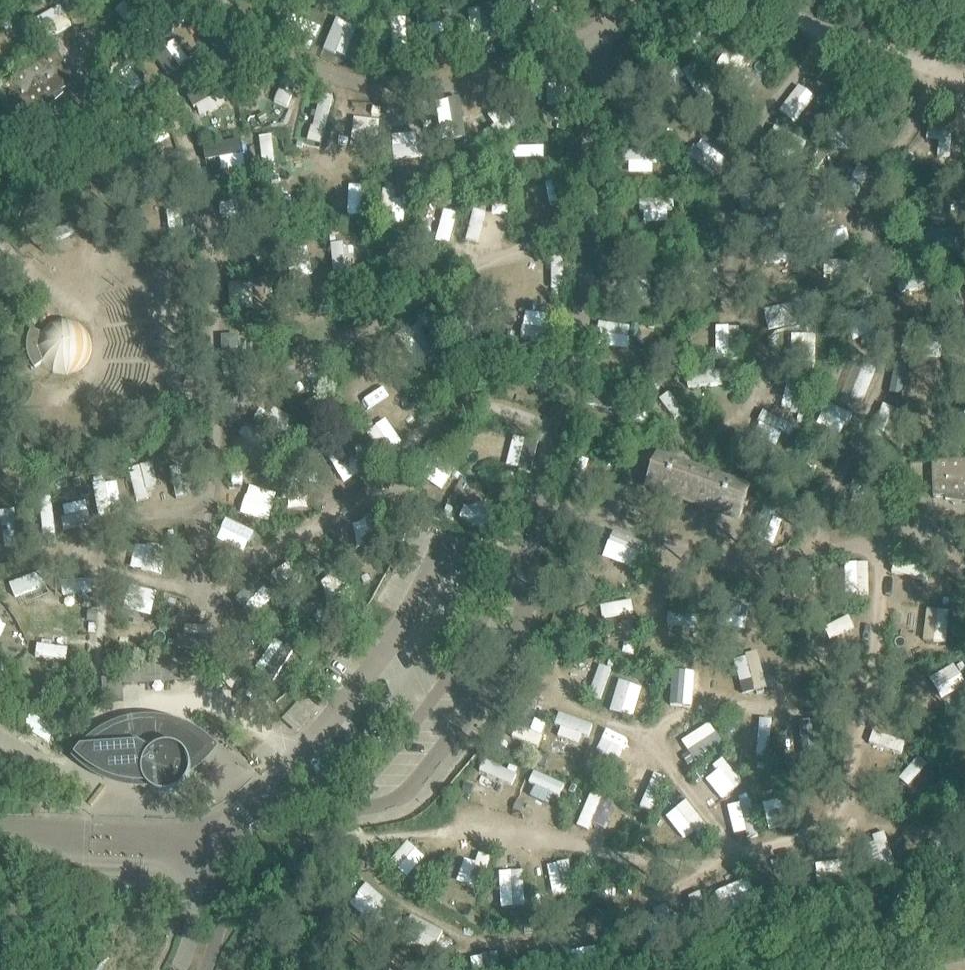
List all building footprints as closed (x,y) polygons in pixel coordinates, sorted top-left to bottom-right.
[(12,120),(39,104),(41,107),(49,102),(48,100),(75,84),(57,53),(0,86),(0,99),(12,120)] [(78,315),(66,311),(54,311),(42,316),(33,323),(27,334),(24,346),(26,356),(30,365),(36,372),(43,378),(51,381),(59,382),(69,381),(79,377),(86,371),(92,364),(95,356),(96,347),(95,337),(91,329),(86,321),(78,315)] [(657,454),(651,471),(644,489),(738,522),(751,485),(657,454)] [(931,462),(932,498),(960,497),(960,500),(964,500),(964,461),(931,462)] [(123,700),(121,677),(101,679),(103,702),(123,700)] [(174,791),(177,790),(180,787),(181,786),(183,783),(184,781),(185,780),(185,778),(186,776),(186,774),(186,773),(186,771),(186,769),(191,765),(197,760),(201,754),(206,749),(201,744),(195,739),(189,735),(183,731),(176,728),(170,726),(163,724),(155,723),(148,723),(141,723),(134,724),(127,725),(121,728),(114,730),(108,733),(102,737),(97,742),(92,746),(87,751),(83,757),(88,762),(93,767),(99,771),(105,774),(112,777),(119,780),(126,781),(133,783),(140,783),(147,783),(148,784),(150,787),(152,788),(153,789),(156,791),(160,792),(161,793),(163,793),(165,793),(169,793),(170,793),(174,791)]
